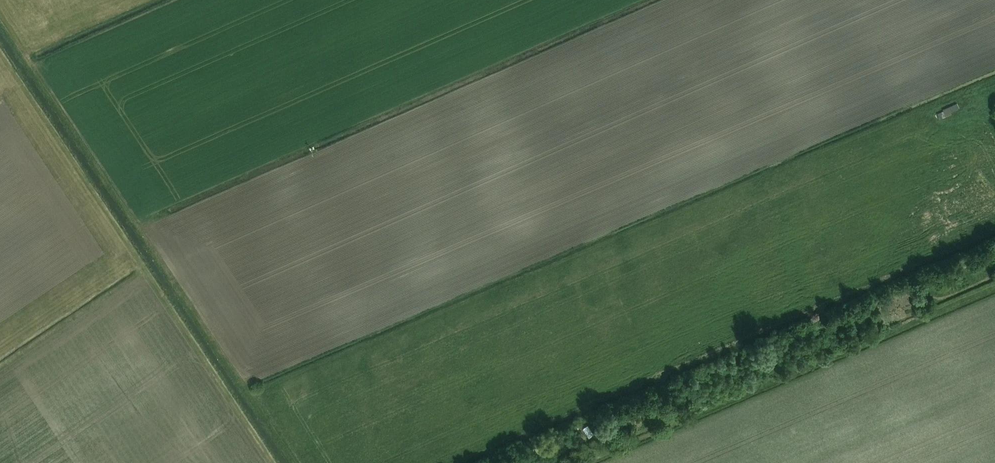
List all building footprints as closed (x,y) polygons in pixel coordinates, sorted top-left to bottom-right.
[(950,113),(959,108),(957,103),(943,110),(943,111),(937,114),(940,119),(951,114),(950,113)]
